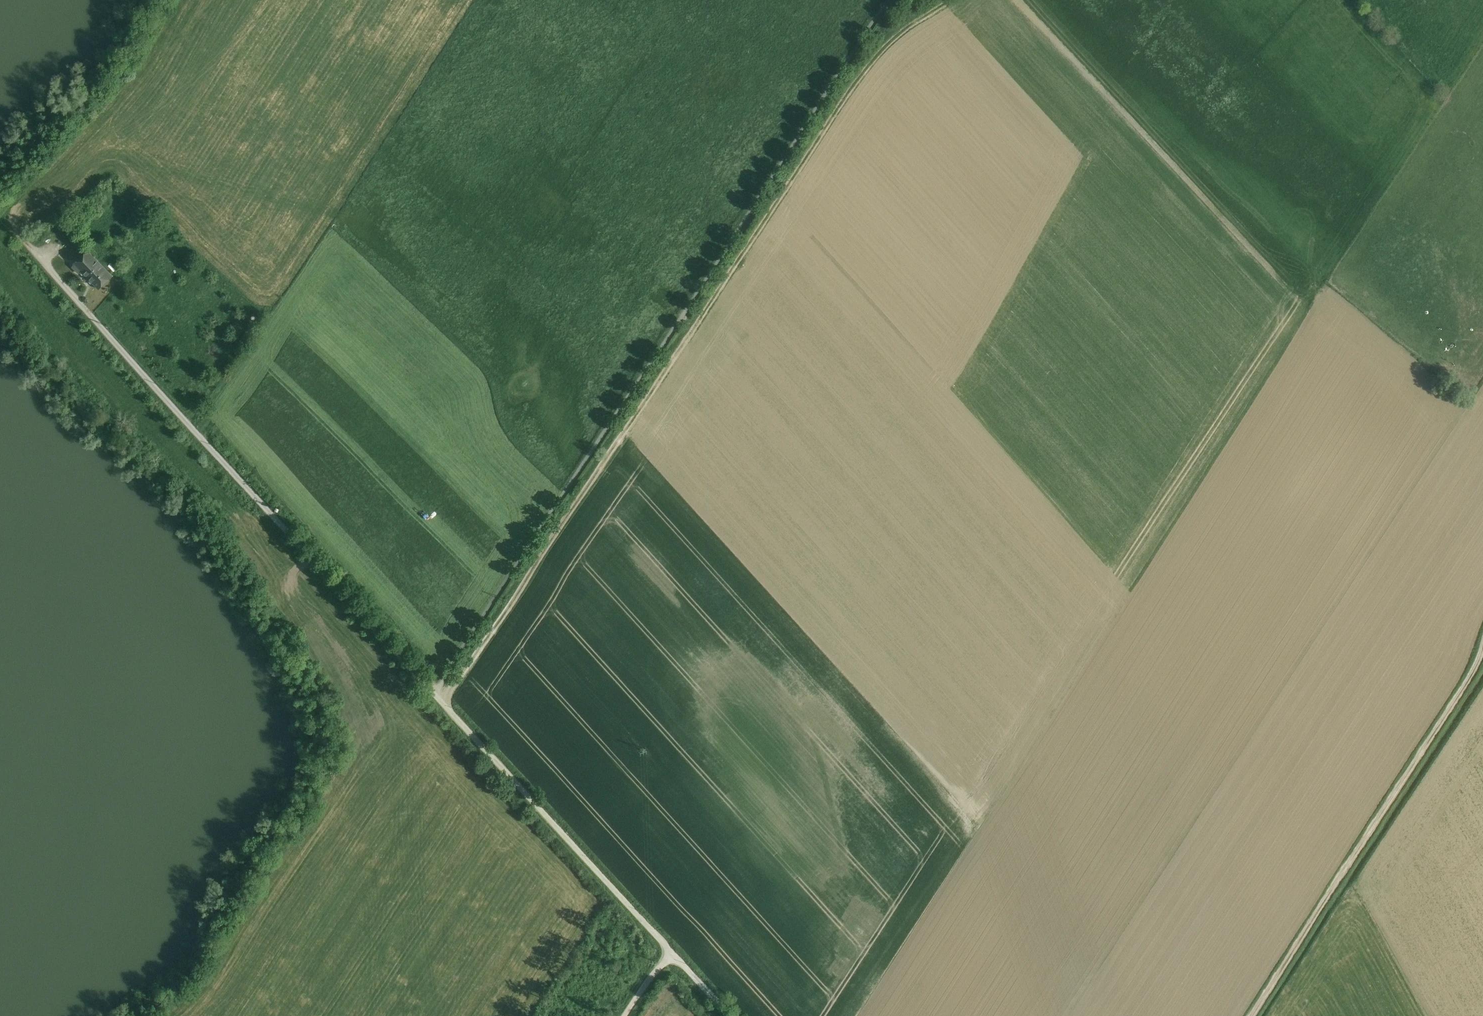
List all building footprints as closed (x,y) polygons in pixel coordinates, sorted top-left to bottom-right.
[(83,215),(71,220),(74,227),(86,222),(83,215)] [(113,275),(88,250),(75,263),(100,288),(113,275)]
